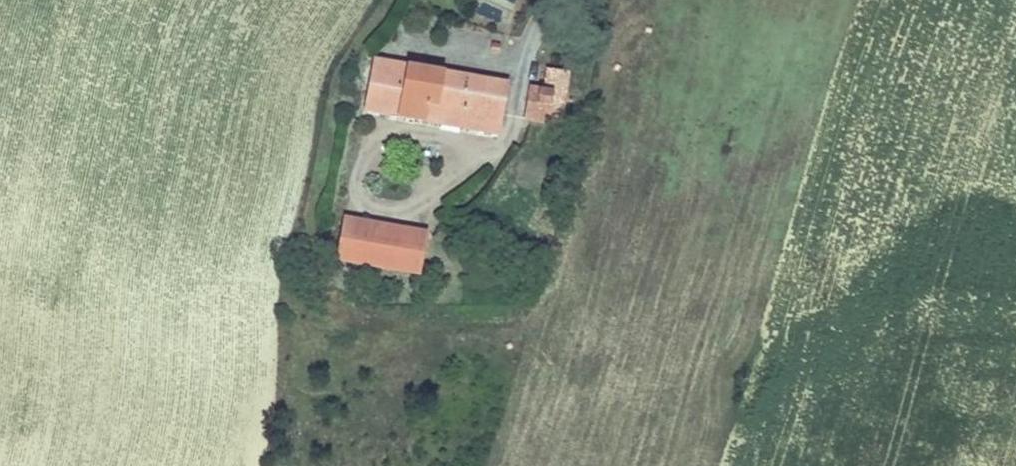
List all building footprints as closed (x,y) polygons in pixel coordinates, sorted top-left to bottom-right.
[(373,65),(362,115),(499,138),(507,85),(373,65)] [(548,71),(545,92),(527,89),(522,125),(560,130),(568,74),(548,71)] [(419,280),(426,237),(342,223),(335,265),(419,280)]
